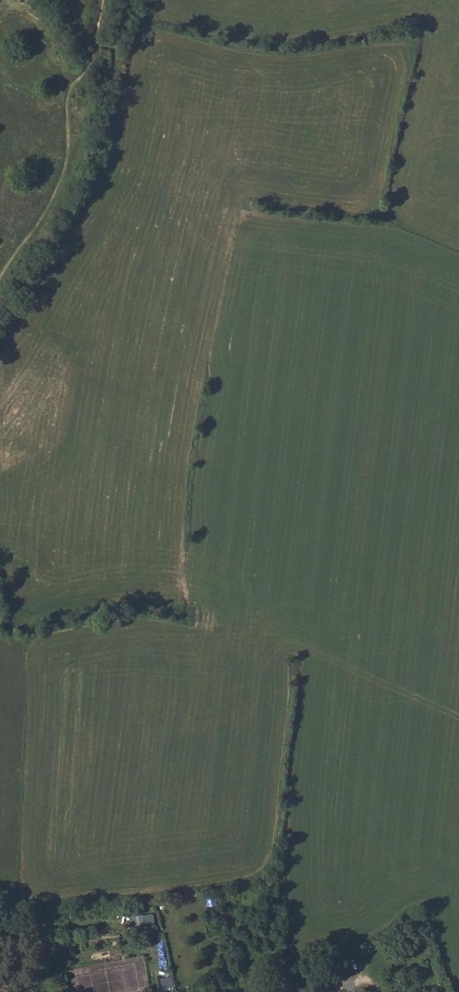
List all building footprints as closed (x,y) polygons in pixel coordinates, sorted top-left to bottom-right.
[(162,991),(175,991),(172,975),(159,977),(162,991)]
